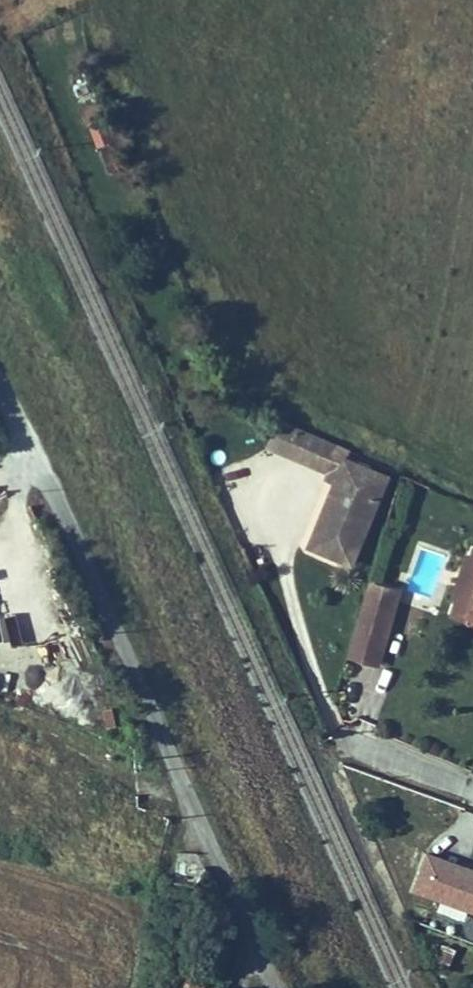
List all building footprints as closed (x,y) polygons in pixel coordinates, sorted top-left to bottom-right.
[(94,145),(112,139),(105,116),(87,122),(94,145)] [(266,425),(284,434),(296,410),(279,401),(266,425)] [(310,449),(323,424),(296,410),(284,434),(310,449)] [(324,456),(338,432),(323,424),(310,449),(324,456)] [(344,553),(380,466),(338,449),(303,535),(344,553)] [(472,570),(472,544),(464,541),(462,550),(457,549),(446,591),(450,592),(448,602),(464,606),(472,570)] [(464,606),(462,614),(472,617),(472,570),(464,606)] [(340,645),(369,653),(386,596),(372,591),(376,577),(361,572),(340,645)] [(386,596),(390,581),(376,577),(372,591),(386,596)] [(464,606),(448,602),(446,609),(462,614),(464,606)] [(424,848),(409,892),(472,914),(472,865),(424,848)]
